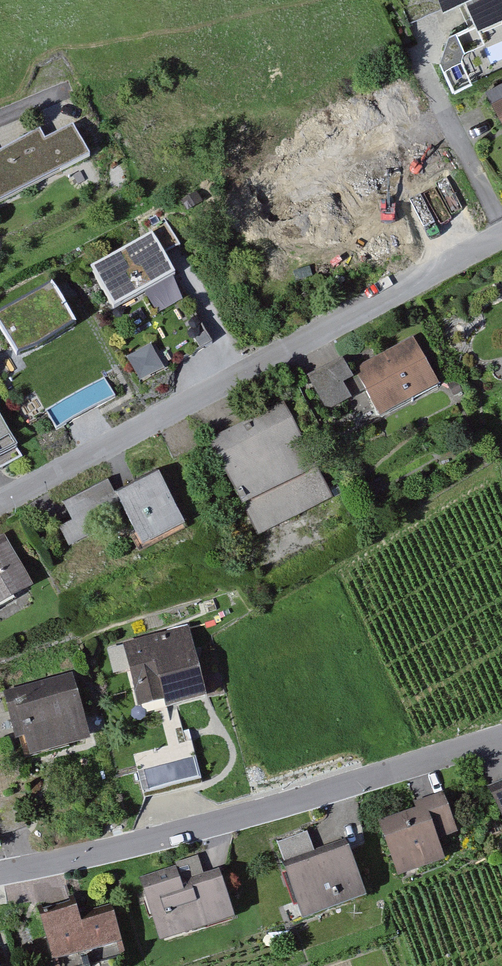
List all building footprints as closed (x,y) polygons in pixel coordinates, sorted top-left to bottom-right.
[(486,41),(501,34),(501,0),(445,0),(452,17),(472,8),(486,41)] [(493,102),(501,120),(501,98),(493,102)] [(376,118),(257,180),(277,217),(335,187),(342,199),(402,168),(376,118)] [(86,158),(70,127),(44,141),(38,131),(0,151),(0,203),(86,158)] [(90,269),(113,313),(174,281),(152,237),(90,269)] [(0,314),(0,334),(16,362),(76,327),(51,284),(0,314)] [(355,373),(380,421),(436,392),(411,344),(355,373)] [(308,377),(325,415),(361,398),(343,360),(308,377)] [(256,540),(334,502),(286,407),(209,445),(256,540)] [(22,460),(0,420),(0,471),(22,460)] [(143,553),(184,533),(158,480),(117,500),(143,553)] [(33,596),(6,540),(0,543),(0,612),(33,596)] [(142,718),(205,704),(188,631),(125,645),(142,718)] [(90,747),(72,676),(9,691),(27,762),(90,747)] [(136,755),(139,768),(196,756),(193,743),(136,755)] [(197,756),(140,773),(146,792),(203,775),(197,756)] [(501,823),(501,785),(489,790),(501,823)] [(382,827),(399,881),(443,867),(436,844),(454,838),(443,801),(416,809),(418,816),(382,827)] [(274,845),(299,923),(363,903),(346,852),(319,861),(310,833),(274,845)] [(142,893),(158,945),(233,923),(220,881),(183,892),(180,881),(142,893)] [(40,917),(52,962),(119,944),(112,919),(80,927),(74,907),(40,917)]
